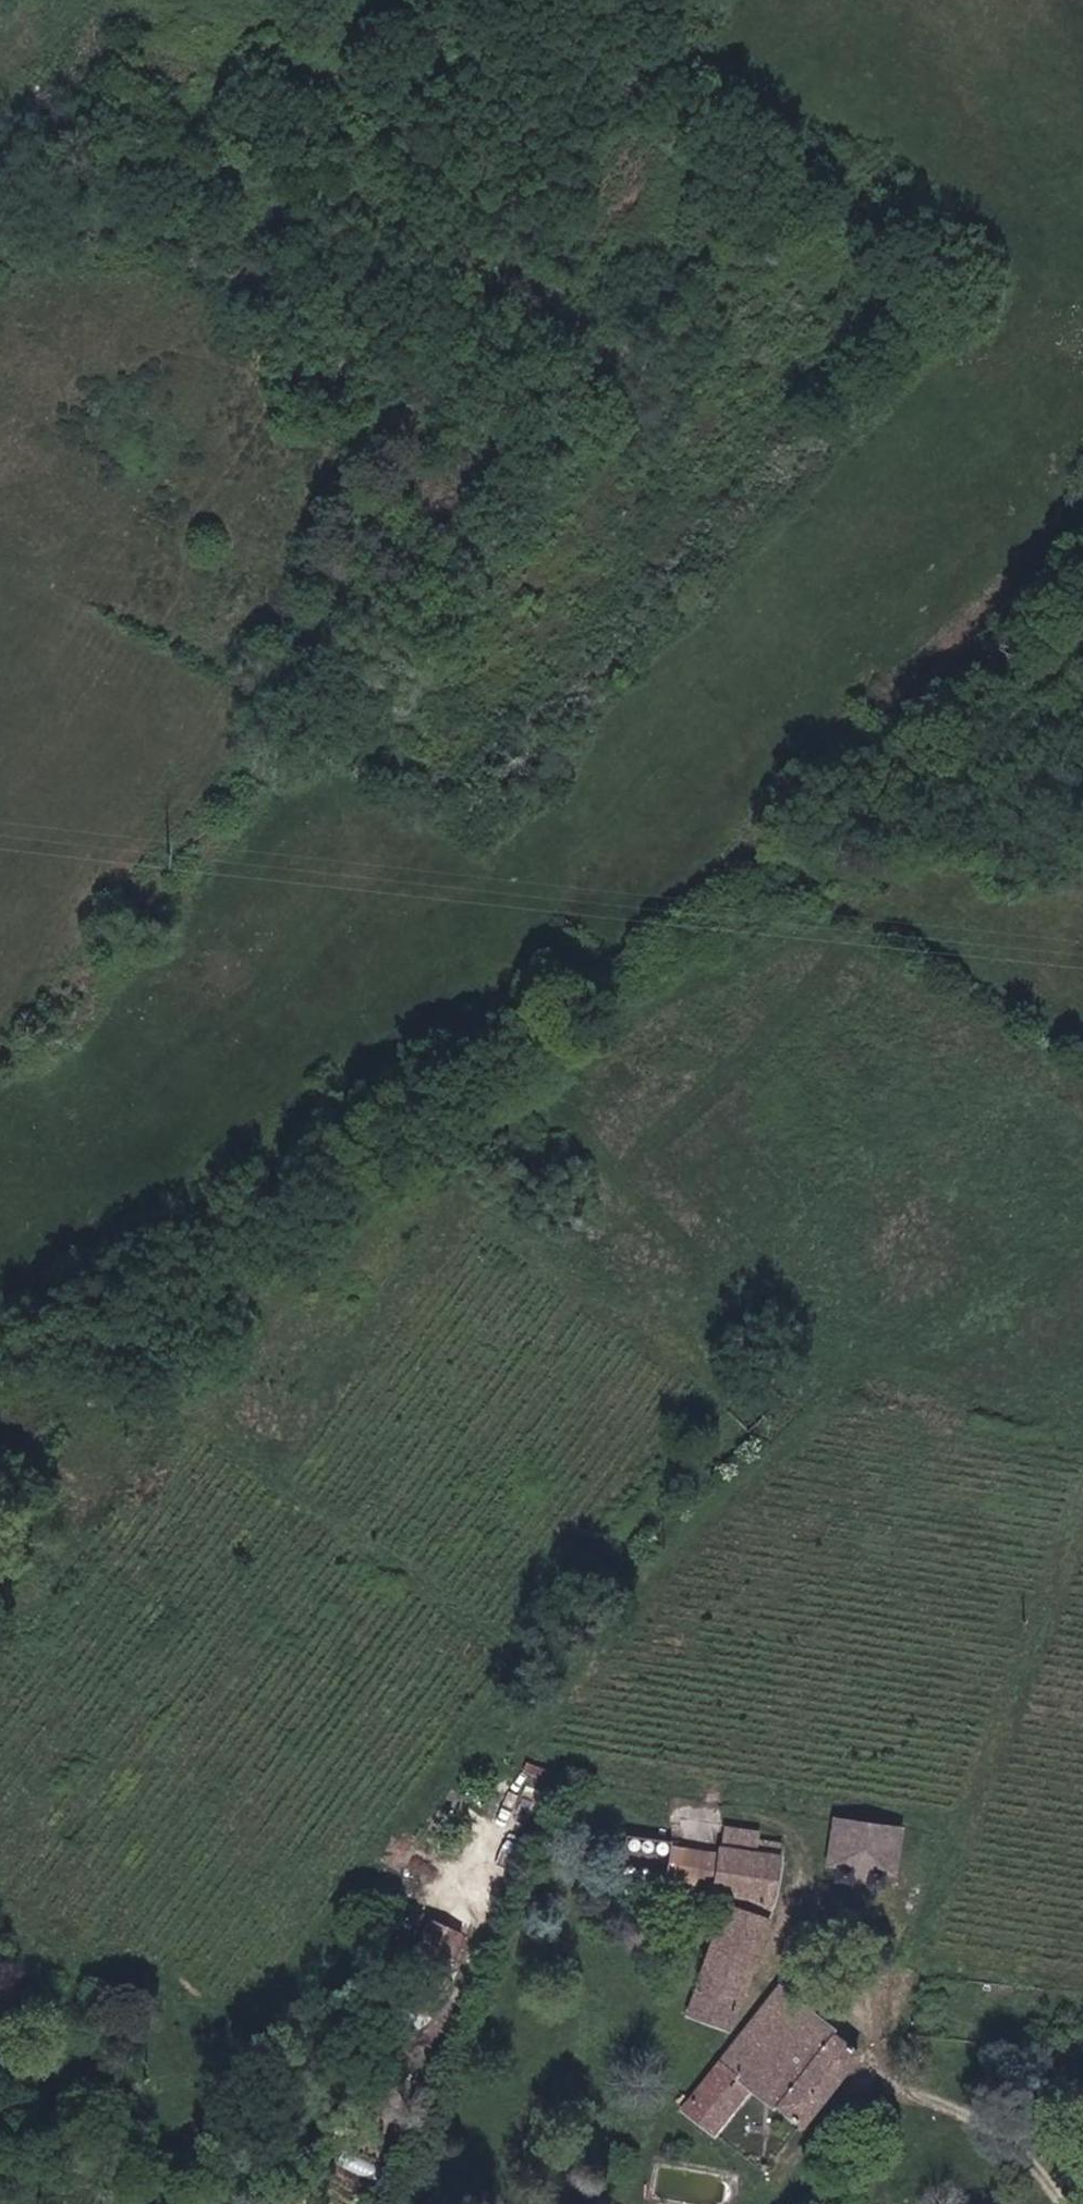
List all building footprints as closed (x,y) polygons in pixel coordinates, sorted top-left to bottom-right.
[(892,1874),(898,1832),(836,1823),(828,1865),(840,1867),(837,1887),(880,1894),(884,1873),(892,1874)] [(784,1845),(760,1840),(761,1831),(724,1826),(720,1850),(673,1849),(673,1843),(628,1838),(623,1881),(668,1887),(669,1882),(712,1889),(710,1897),(731,1899),(688,2014),(731,2031),(774,1903),(784,1845)] [(418,2046),(452,1967),(419,1953),(388,2030),(418,2046)] [(686,2111),(718,2136),(753,2092),(784,2117),(839,2047),(847,2038),(784,1988),(686,2111)] [(857,2061),(839,2047),(784,2117),(805,2132),(857,2061)]
